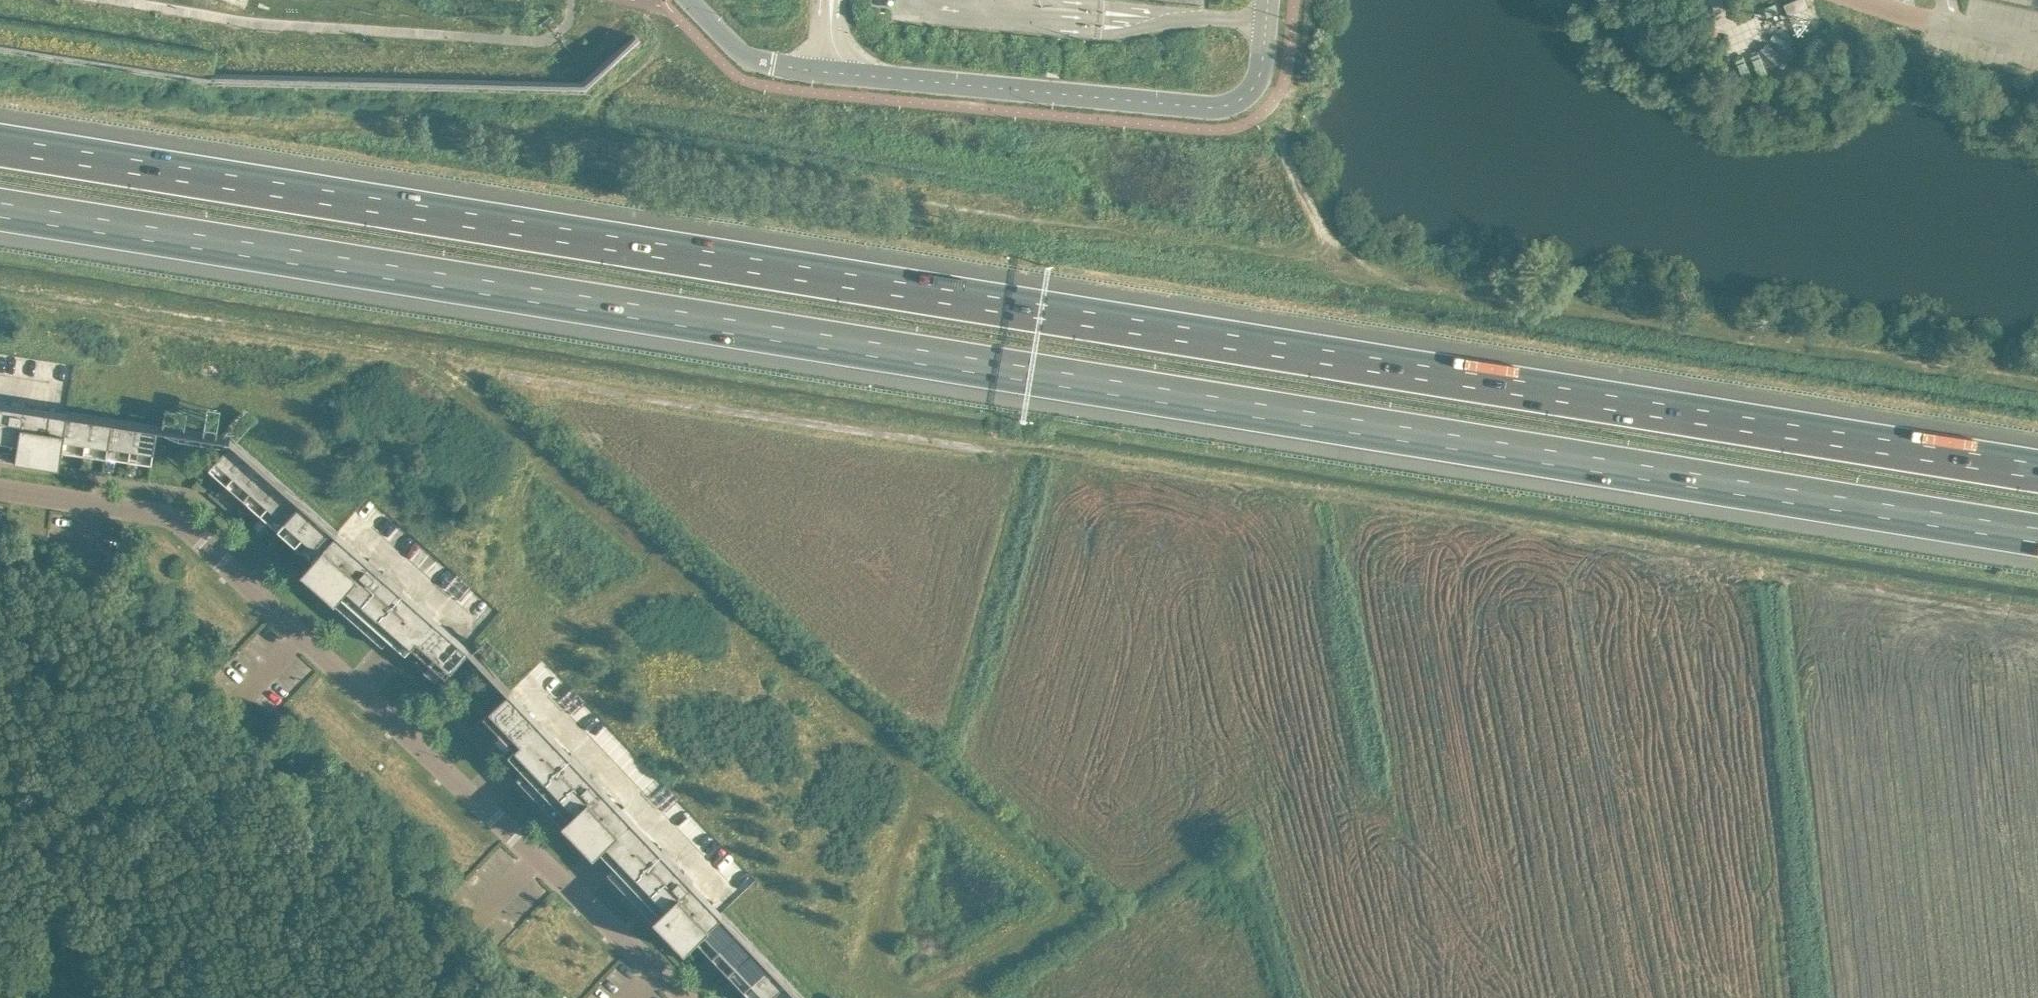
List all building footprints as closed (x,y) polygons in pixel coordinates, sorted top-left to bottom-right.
[(1808,7),(1805,0),(1795,0),(1785,4),(1789,15),(1808,7)] [(1824,48),(1818,33),(1799,41),(1804,56),(1824,48)] [(67,412),(66,412),(0,401),(0,458),(58,467),(61,449),(67,412)] [(68,450),(69,441),(84,443),(88,415),(67,412),(61,449),(68,450)] [(90,454),(92,444),(106,446),(111,419),(88,415),(84,443),(82,453),(90,454)] [(113,457),(114,448),(129,450),(133,422),(111,419),(106,446),(105,456),(113,457)] [(153,454),(158,426),(133,422),(129,450),(127,460),(135,461),(137,451),(153,454)] [(226,484),(232,477),(252,455),(233,438),(214,461),(215,462),(226,471),(219,479),(226,484)] [(243,499),(249,492),(269,470),(252,455),(232,477),(243,486),(237,494),(243,499)] [(286,485),(269,470),(249,492),(260,501),(254,509),(260,514),(266,507),(286,485)] [(303,500),(286,485),(266,507),(277,516),(271,524),(277,529),(283,522),(303,500)] [(320,515),(303,500),(283,522),(295,532),(288,539),(294,544),(301,537),(320,515)] [(312,547),(305,554),(311,559),(337,530),(320,515),(301,537),(312,547)] [(311,559),(299,573),(382,646),(388,638),(396,646),(404,653),(424,630),(435,617),(428,610),(369,558),(338,531),(337,530),(311,559)] [(420,666),(440,644),(451,631),(435,617),(424,630),(404,653),(420,666)] [(467,645),(467,644),(451,631),(440,644),(420,666),(435,680),(455,658),(467,645)] [(497,700),(475,721),(491,738),(513,717),(525,705),(511,689),(510,689),(510,688),(509,689),(497,700)] [(491,738),(506,754),(528,733),(541,721),(525,705),(513,717),(491,738)] [(514,776),(591,856),(597,849),(619,828),(632,816),(602,785),(571,752),(541,721),(528,733),(506,754),(521,770),(514,776)] [(619,828),(597,849),(605,857),(612,865),(605,871),(681,951),(695,939),(722,911),(722,910),(721,910),(662,847),(639,823),(632,816),(619,828)] [(717,948),(738,928),(723,912),(723,911),(722,911),(695,939),(700,944),(707,937),(717,948)] [(716,961),(723,954),(733,965),(754,944),(738,928),(717,948),(710,955),(716,961)] [(738,970),(749,981),(770,961),(754,944),(733,965),(726,971),(731,977),(738,970)] [(786,977),(770,961),(749,981),(742,988),(747,994),(754,987),(764,997),(786,977)] [(801,994),(786,977),(764,997),(797,997),(801,994)]
